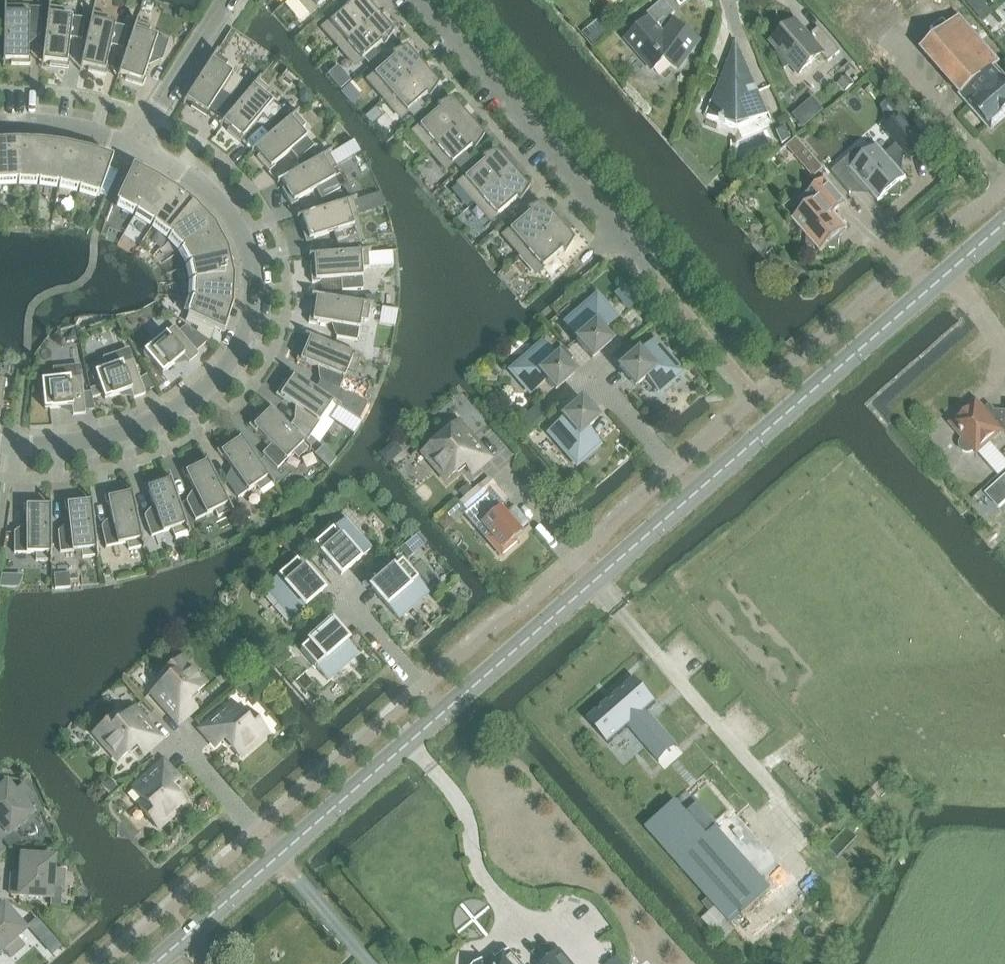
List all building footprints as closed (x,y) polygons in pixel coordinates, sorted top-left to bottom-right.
[(311,13),(325,0),(299,0),(311,13)] [(340,47),(377,14),(366,0),(352,0),(347,2),(349,6),(323,28),(340,47)] [(654,70),(666,59),(679,69),(700,41),(676,23),(675,24),(669,20),(676,13),(665,0),(664,0),(633,27),(637,32),(627,40),(654,70)] [(64,9),(50,7),(50,5),(49,5),(43,61),(51,62),(50,66),(69,68),(70,60),(68,59),(70,38),(82,40),(85,19),(73,17),(63,16),(64,9)] [(5,6),(4,60),(12,60),(12,64),(31,64),(31,56),(29,56),(29,35),(41,35),(41,14),(41,9),(29,9),(29,6),(20,6),(6,6),(5,6)] [(81,65),(89,67),(88,71),(107,75),(108,67),(107,66),(111,46),(123,48),(127,28),(116,25),(106,23),(108,16),(94,13),(95,10),(93,10),(81,65)] [(377,14),(340,47),(356,65),(364,58),(375,49),(381,43),(385,46),(394,32),(377,14)] [(603,16),(583,33),(595,47),(615,29),(603,16)] [(959,97),(991,134),(1004,122),(1004,76),(996,65),(999,62),(960,18),(946,31),(946,30),(923,50),(920,52),(959,97)] [(119,74),(127,76),(126,80),(144,86),(146,78),(144,77),(151,57),(162,61),(169,41),(158,37),(149,34),(151,27),(138,23),(138,20),(137,20),(119,74)] [(773,42),(780,50),(777,53),(785,70),(793,66),(800,74),(823,55),(829,62),(841,52),(820,28),(809,37),(796,22),(773,42)] [(369,80),(385,99),(423,66),(406,47),(392,54),(394,58),(377,73),(369,80)] [(375,49),(364,58),(371,65),(381,56),(375,49)] [(218,52),(217,52),(186,100),(193,104),(191,107),(207,117),(211,110),(210,109),(221,91),(231,98),(243,80),(232,74),(233,73),(225,68),(229,62),(217,55),(218,52)] [(381,56),(371,65),(377,73),(394,58),(392,54),(385,61),(381,56)] [(708,116),(739,128),(770,114),(747,62),(737,66),(736,65),(728,62),(708,116)] [(423,66),(385,99),(401,117),(410,110),(422,99),(426,95),(430,98),(439,84),(423,66)] [(847,76),(838,84),(846,93),(855,85),(847,76)] [(223,122),(230,127),(227,130),(242,142),(247,136),(245,135),(259,118),(268,126),(282,110),(273,102),(265,96),(270,90),(259,81),(261,79),(260,79),(252,89),(245,96),(223,122)] [(246,84),(239,91),(245,96),(252,89),(246,84)] [(304,87),(300,92),(300,100),(305,105),(313,96),(304,87)] [(422,99),(410,110),(416,117),(428,106),(422,99)] [(414,132),(430,151),(468,118),(452,99),(438,106),(439,110),(414,132)] [(301,130),(306,125),(297,114),(299,113),(298,112),(255,149),(260,155),(257,157),(270,171),(276,166),(275,165),(291,151),(299,160),(315,146),(307,137),(301,130)] [(886,126),(883,129),(896,144),(898,147),(904,153),(905,154),(909,159),(927,144),(901,113),(897,117),(886,126)] [(468,118),(430,151),(446,169),(456,161),(465,153),(472,147),(475,150),(484,136),(468,118)] [(784,127),(778,132),(783,145),(790,140),(784,127)] [(810,133),(802,140),(809,148),(817,142),(810,133)] [(331,152),(282,180),(286,187),(282,189),(292,205),(299,201),(298,200),(316,189),(322,199),(340,189),(335,179),(335,178),(330,170),(337,166),(361,152),(354,140),(332,153),(331,152)] [(797,141),(788,149),(796,159),(798,158),(806,167),(814,160),(797,141)] [(0,143),(0,183),(17,182),(17,142),(0,143)] [(42,143),(17,142),(17,182),(38,183),(42,143)] [(66,146),(42,143),(38,183),(59,186),(66,146)] [(859,149),(835,170),(854,191),(863,183),(879,202),(890,192),(892,195),(901,196),(902,186),(900,183),(907,177),(901,171),(904,153),(898,147),(896,144),(886,153),(878,145),(865,156),(859,149)] [(89,151),(66,146),(59,186),(79,190),(89,151)] [(113,159),(89,151),(79,190),(100,197),(113,159)] [(459,184),(475,202),(513,169),(497,151),(483,158),(484,162),(459,184)] [(117,204),(136,214),(156,179),(133,167),(117,204)] [(513,169),(475,202),(491,221),(517,199),(520,201),(529,188),(513,169)] [(136,214),(154,225),(176,192),(156,179),(136,214)] [(849,228),(832,209),(841,201),(823,180),(799,201),(805,208),(792,220),(821,252),(828,246),(830,249),(840,249),(840,240),(838,237),(849,228)] [(169,236),(170,237),(196,206),(176,192),(154,225),(155,226),(169,236)] [(305,224),(301,225),(307,243),(314,241),(314,239),(334,232),(338,244),(341,254),(363,252),(358,237),(354,226),(355,226),(351,216),(358,214),(385,206),(381,192),(356,200),(356,199),(351,200),(350,200),(349,201),(344,202),(302,216),(305,224)] [(504,235),(520,254),(558,221),(542,202),(527,210),(529,213),(504,235)] [(181,249),(182,250),(215,226),(196,206),(170,237),(172,238),(181,249)] [(558,221),(520,254),(536,273),(562,250),(565,253),(574,240),(558,221)] [(190,264),(190,265),(228,251),(215,226),(182,250),(183,251),(190,264)] [(194,281),(194,282),(234,279),(228,251),(190,265),(191,267),(194,281)] [(315,264),(311,264),(312,283),(320,282),(320,280),(342,279),(342,291),(363,289),(363,277),(362,268),(370,267),(394,265),(393,251),(371,253),(371,252),(363,252),(341,254),(314,256),(315,264)] [(194,298),(193,300),(214,303),(233,307),(234,279),(194,282),(194,284),(194,298)] [(625,284),(614,294),(627,308),(638,298),(625,284)] [(373,306),(376,306),(375,296),(361,297),(361,304),(373,306)] [(576,339),(593,358),(612,342),(603,331),(617,319),(597,296),(566,324),(578,338),(576,339)] [(339,325),(337,337),(358,340),(359,329),(360,329),(361,319),(368,320),(371,307),(373,307),(373,306),(317,297),(316,305),(312,304),(309,322),(317,324),(318,322),(339,325)] [(189,315),(188,317),(205,325),(202,332),(211,336),(214,329),(215,330),(220,315),(211,312),(214,303),(193,300),(193,301),(189,315)] [(145,348),(144,352),(144,356),(146,359),(149,361),(153,362),(163,374),(166,371),(184,356),(190,362),(199,354),(195,349),(201,344),(192,333),(185,338),(175,326),(166,333),(154,344),(150,343),(147,345),(145,348)] [(304,343),(297,361),(304,364),(305,362),(325,370),(320,381),(316,390),(334,403),(340,389),(344,378),(345,378),(348,370),(355,372),(360,359),(362,360),(363,359),(310,337),(307,345),(304,343)] [(636,386),(647,377),(659,391),(681,372),(654,340),(640,353),(638,351),(619,367),(636,386)] [(544,343),(513,370),(532,392),(547,380),(556,391),(575,374),(566,364),(573,358),(563,346),(554,354),(544,343)] [(95,372),(94,376),(94,380),(97,383),(100,385),(105,400),(131,390),(134,398),(146,394),(145,392),(154,388),(149,374),(140,378),(129,348),(104,357),(108,368),(104,366),(100,367),(97,369),(95,372)] [(41,391),(43,394),(45,409),(73,406),(74,415),(86,413),(86,410),(84,393),(81,364),(54,367),(55,379),(52,377),(48,376),(44,377),(41,380),(40,383),(39,387),(41,391)] [(287,380),(276,395),(283,400),(284,398),(302,411),(295,420),(293,423),(308,438),(312,432),(319,422),(320,423),(325,415),(331,419),(339,407),(341,409),(341,407),(294,375),(290,382),(287,380)] [(93,398),(103,395),(100,386),(91,389),(91,392),(93,398)] [(91,392),(84,393),(86,410),(95,409),(91,392)] [(598,419),(581,400),(562,417),(564,419),(550,431),(577,463),(600,443),(587,429),(598,419)] [(985,411),(977,402),(952,423),(964,438),(962,440),(961,443),(960,446),(961,449),(963,451),(966,452),(969,453),(972,451),(975,450),(977,452),(978,452),(976,449),(988,438),(991,441),(1002,431),(1004,431),(1004,412),(985,411)] [(256,430),(271,445),(263,453),(278,469),(286,460),(287,460),(293,454),(298,459),(309,449),(310,451),(311,450),(271,409),(265,415),(263,412),(249,425),(255,431),(256,430)] [(423,452),(447,480),(464,465),(471,473),(489,458),(457,422),(423,452)] [(242,438),(235,443),(233,440),(217,450),(222,457),(224,456),(236,473),(226,480),(238,498),(248,491),(256,486),(260,491),(272,483),(273,485),(274,485),(242,438)] [(186,501),(196,520),(207,515),(215,511),(218,517),(231,511),(232,513),(234,512),(208,462),(201,465),(199,462),(182,470),(186,478),(188,477),(197,496),(186,501)] [(986,495),(999,509),(1004,503),(1004,477),(986,495)] [(189,534),(190,533),(171,480),(163,482),(162,479),(145,485),(147,493),(149,492),(156,512),(145,516),(152,536),(163,532),(163,533),(172,529),(175,536),(188,532),(189,534)] [(468,483),(458,491),(463,497),(473,489),(468,483)] [(105,495),(107,503),(109,503),(114,524),(102,526),(107,547),(118,544),(118,545),(128,543),(129,550),(143,547),(144,549),(145,549),(132,493),(124,495),(124,491),(105,495)] [(488,494),(465,514),(478,529),(483,525),(487,530),(491,535),(486,539),(500,554),(505,554),(518,543),(514,539),(522,532),(501,507),(500,508),(489,495),(488,494)] [(83,557),(97,556),(97,558),(98,558),(92,502),(84,502),(84,499),(65,501),(66,509),(68,509),(70,530),(58,531),(61,552),(73,551),(82,550),(83,557)] [(37,561),(51,560),(51,563),(52,563),(52,506),(44,506),(44,502),(25,502),(25,511),(27,511),(27,532),(15,532),(15,553),(27,553),(36,553),(37,561)] [(447,514),(438,522),(444,530),(445,530),(454,522),(447,514)] [(372,549),(346,519),(333,530),(315,545),(341,576),(359,560),(372,549)] [(305,531),(295,539),(303,549),(313,540),(305,531)] [(410,538),(399,548),(409,559),(420,549),(410,538)] [(297,561),(279,577),(266,588),(293,618),(305,607),(323,592),(297,561)] [(372,588),(381,599),(387,606),(388,606),(399,619),(429,592),(418,580),(418,579),(402,561),(372,588)] [(69,573),(54,574),(55,588),(71,587),(69,573)] [(317,668),(328,680),(358,654),(332,623),(301,650),(317,668)] [(285,649),(277,656),(285,664),(293,657),(285,649)] [(152,692),(179,723),(196,708),(189,700),(206,685),(182,657),(159,676),(164,682),(152,692)] [(236,668),(225,677),(234,688),(245,678),(236,668)] [(639,739),(657,724),(646,711),(656,703),(634,678),(587,719),(609,744),(628,727),(639,739)] [(244,680),(237,687),(246,697),(253,691),(244,680)] [(202,729),(217,747),(225,740),(240,757),(268,732),(248,710),(243,715),(232,703),(202,729)] [(95,733),(119,761),(136,746),(143,754),(161,739),(134,708),(122,718),(117,713),(95,733)] [(179,780),(166,765),(164,762),(133,789),(144,801),(139,806),(158,828),(186,804),(171,787),(179,780)] [(728,922),(731,926),(790,874),(705,778),(647,829),(716,908),(728,922)] [(111,779),(102,787),(109,795),(118,788),(111,779)] [(3,841),(3,840),(9,835),(9,836),(13,832),(33,815),(26,807),(34,800),(21,786),(14,792),(7,784),(0,790),(0,838),(3,841)] [(201,802),(200,807),(203,811),(209,811),(213,808),(213,803),(210,799),(204,799),(201,802)] [(9,835),(3,840),(9,847),(21,841),(13,832),(9,836),(9,835)] [(54,859),(22,857),(20,882),(12,882),(11,896),(19,896),(51,898),(52,888),(62,888),(63,870),(53,869),(54,859)] [(10,957),(24,945),(17,938),(26,930),(4,906),(0,910),(0,953),(3,950),(10,957)] [(716,908),(703,920),(722,942),(723,941),(736,930),(731,926),(728,922),(716,908)] [(28,927),(38,937),(48,929),(38,918),(28,927)] [(562,949),(544,963),(574,963),(562,949)] [(480,963),(523,963),(511,950),(499,960),(495,955),(489,961),(487,963),(484,960),(480,963)]
